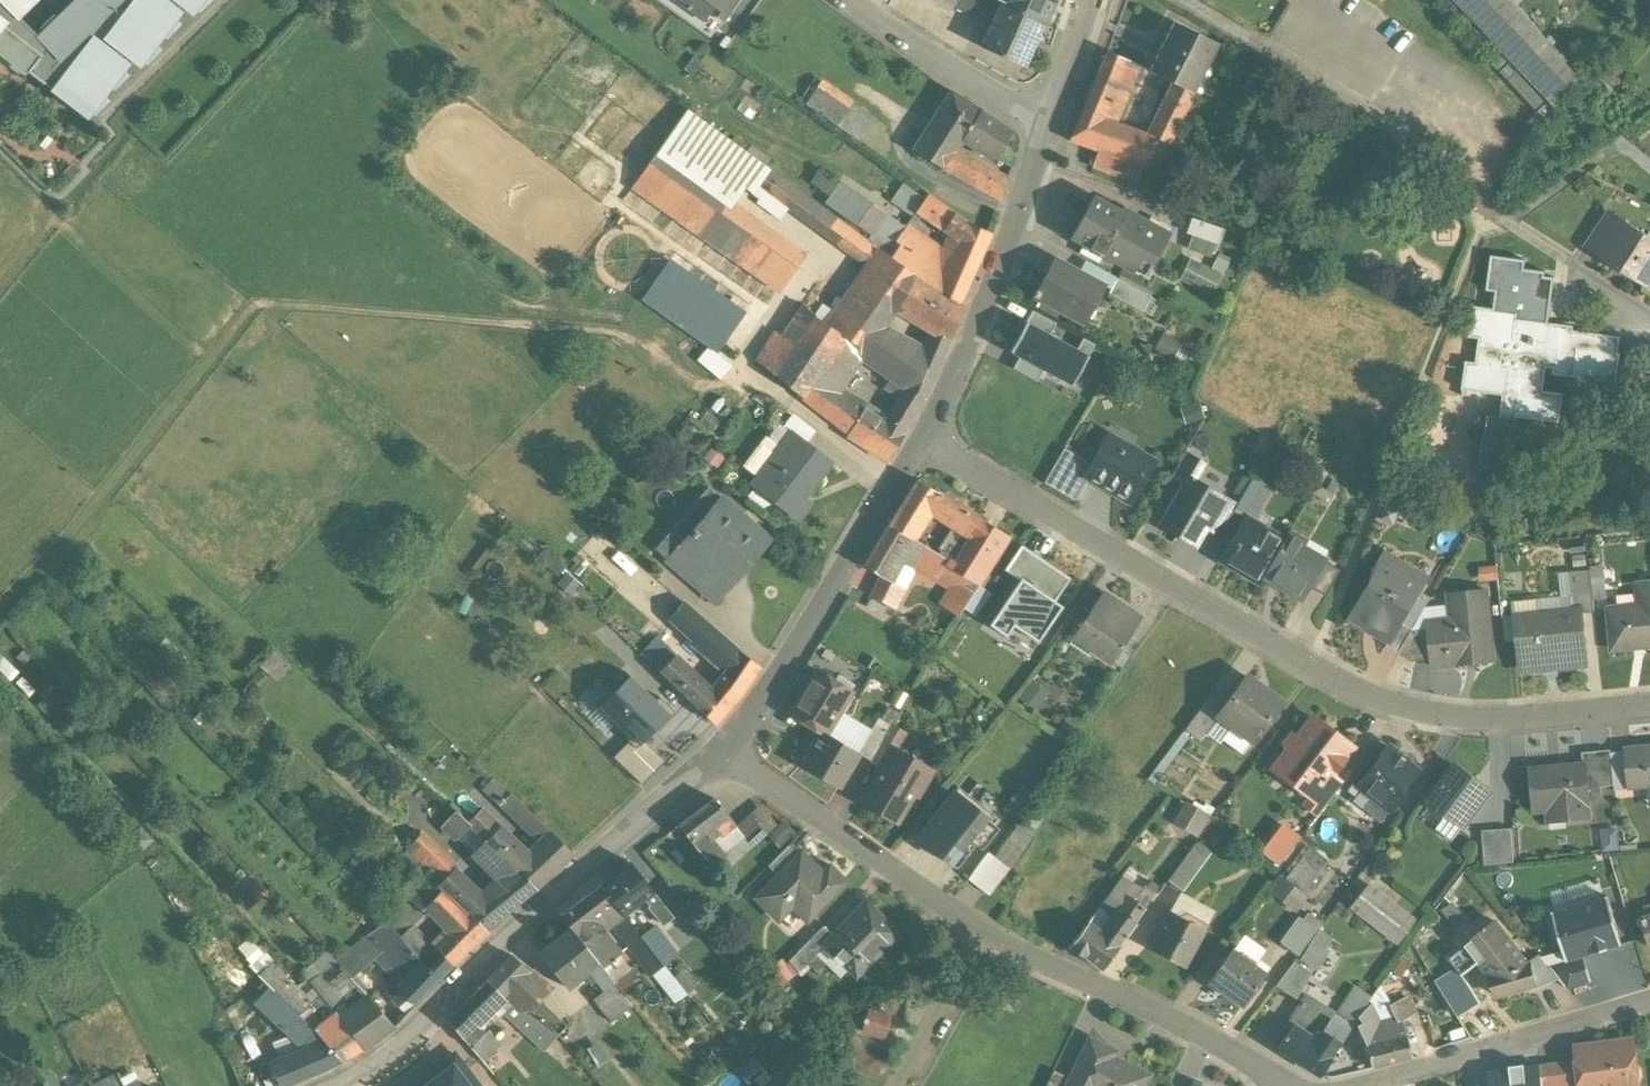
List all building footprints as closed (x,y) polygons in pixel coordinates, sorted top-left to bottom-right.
[(20,18),(38,0),(0,0),(0,48),(28,70),(27,72),(51,91),(59,80),(49,67),(57,59),(37,38),(38,37),(20,18)] [(75,1),(57,19),(54,16),(41,29),(43,32),(38,37),(37,38),(57,59),(49,67),(59,80),(51,91),(87,118),(90,113),(92,115),(107,101),(102,97),(109,88),(112,90),(126,77),(121,73),(128,65),(124,62),(127,59),(138,68),(143,62),(145,64),(160,50),(155,46),(163,37),(165,39),(180,25),(175,21),(181,13),(177,10),(180,6),(192,15),(196,10),(199,13),(211,0),(74,0),(75,1)] [(621,0),(611,0),(608,6),(625,17),(632,7),(621,0)] [(704,20),(710,11),(714,5),(718,0),(674,0),(704,20)] [(714,5),(710,11),(724,21),(740,0),(718,0),(714,5)] [(976,13),(983,0),(950,0),(976,13)] [(1006,6),(1042,23),(1052,0),(1008,0),(1006,6)] [(1556,109),(1580,79),(1514,0),(1453,0),(1556,109)] [(1006,6),(1002,4),(982,47),(1022,65),(1042,23),(1006,6)] [(1217,44),(1174,22),(1149,72),(1174,85),(1192,94),(1200,78),(1207,81),(1213,70),(1206,67),(1217,44)] [(1140,65),(1107,52),(1096,76),(1115,85),(1129,91),(1140,65)] [(1116,122),(1101,117),(1115,85),(1096,76),(1069,141),(1098,151),(1092,167),(1136,183),(1141,167),(1158,173),(1172,145),(1167,143),(1149,134),(1116,122)] [(851,102),(821,81),(807,102),(837,122),(851,102)] [(1115,85),(1101,117),(1116,122),(1129,91),(1115,85)] [(1174,85),(1149,134),(1167,143),(1192,94),(1174,85)] [(951,91),(912,150),(942,168),(953,154),(962,140),(981,111),(951,91)] [(851,102),(837,122),(858,137),(872,116),(851,102)] [(769,169),(687,109),(631,188),(703,239),(728,203),(727,202),(741,182),(752,190),(756,185),(769,169)] [(1011,131),(981,111),(962,140),(992,160),(1011,131)] [(1007,180),(955,151),(953,154),(942,168),(985,192),(999,198),(1007,180)] [(796,189),(769,169),(756,185),(766,192),(784,205),(785,204),(796,189)] [(906,228),(838,181),(820,206),(884,253),(886,255),(906,228)] [(820,206),(796,189),(785,204),(787,206),(787,207),(871,270),(884,253),(820,206)] [(784,205),(766,192),(758,204),(778,219),(787,207),(787,206),(785,204),(784,205)] [(969,223),(928,194),(916,211),(953,237),(949,246),(956,250),(951,263),(972,273),(990,233),(969,223)] [(1120,212),(1094,197),(1071,237),(1091,248),(1093,245),(1102,251),(1101,254),(1133,272),(1142,257),(1152,263),(1168,234),(1122,208),(1120,212)] [(728,203),(703,239),(779,292),(805,256),(728,203)] [(1606,212),(1584,244),(1598,253),(1618,220),(1606,212)] [(1220,229),(1198,220),(1188,250),(1211,258),(1220,229)] [(1618,220),(1598,253),(1603,256),(1602,259),(1627,275),(1628,272),(1647,284),(1649,280),(1649,240),(1618,220)] [(945,254),(906,228),(886,255),(891,258),(915,275),(938,292),(958,303),(972,273),(951,263),(956,250),(949,246),(945,254)] [(871,270),(828,326),(843,336),(864,349),(872,339),(894,309),(895,309),(915,275),(891,258),(886,255),(884,253),(871,270)] [(1549,325),(1556,279),(1546,278),(1546,273),(1524,270),(1526,261),(1491,257),(1486,292),(1496,293),(1494,310),(1474,307),(1470,337),(1480,338),(1476,364),(1467,362),(1463,390),(1504,395),(1501,418),(1519,420),(1519,417),(1559,422),(1563,395),(1543,392),(1546,368),(1555,369),(1560,331),(1560,326),(1549,325)] [(736,308),(677,259),(646,296),(705,345),(714,334),(714,335),(736,308)] [(1189,261),(1181,280),(1213,294),(1222,274),(1189,261)] [(1105,286),(1061,263),(1054,277),(1046,274),(1034,296),(1085,323),(1105,286)] [(938,292),(915,275),(895,309),(927,327),(949,339),(964,307),(958,303),(938,292)] [(1151,297),(1117,279),(1109,293),(1143,312),(1151,297)] [(1034,311),(1027,323),(1050,335),(1056,324),(1034,311)] [(791,350),(774,376),(802,398),(823,362),(845,375),(858,358),(864,349),(843,336),(828,326),(814,316),(791,350)] [(1043,370),(1072,387),(1088,357),(1078,351),(1050,335),(1027,323),(1010,352),(1020,357),(1043,370)] [(949,339),(927,327),(920,346),(941,358),(949,339)] [(1619,339),(1560,331),(1555,369),(1554,375),(1616,384),(1619,355),(1617,355),(1619,339)] [(714,335),(714,334),(705,345),(708,347),(723,359),(731,349),(714,335)] [(773,336),(755,360),(774,376),(791,350),(773,336)] [(887,348),(872,339),(864,349),(858,358),(889,378),(906,389),(907,390),(907,389),(923,399),(941,358),(920,346),(913,342),(904,359),(891,351),(887,348)] [(1084,340),(1078,351),(1088,357),(1095,346),(1084,340)] [(1195,357),(1175,346),(1165,364),(1185,375),(1195,357)] [(723,359),(708,347),(697,361),(721,380),(732,367),(723,359)] [(1043,370),(1020,357),(1013,370),(1036,382),(1043,370)] [(845,375),(823,362),(802,398),(846,433),(861,409),(851,403),(854,397),(837,387),(845,375)] [(906,389),(889,378),(883,386),(900,397),(906,389)] [(900,397),(884,423),(903,435),(923,399),(907,389),(907,390),(906,389),(900,397)] [(884,423),(861,409),(846,433),(845,435),(888,462),(903,435),(884,423)] [(815,431),(792,414),(782,427),(789,433),(805,445),(806,443),(815,431)] [(1501,418),(1491,417),(1488,436),(1486,436),(1482,466),(1520,471),(1524,441),(1516,440),(1519,420),(1501,418)] [(805,445),(789,433),(750,484),(797,520),(810,504),(801,497),(829,461),(806,443),(805,445)] [(1086,475),(1131,501),(1152,464),(1107,438),(1091,465),(1086,475)] [(1071,499),(1091,465),(1064,449),(1043,483),(1071,499)] [(1171,479),(1184,486),(1198,462),(1185,455),(1171,479)] [(1205,527),(1221,499),(1188,479),(1184,486),(1161,526),(1194,545),(1205,527)] [(978,518),(918,480),(888,528),(909,539),(910,538),(919,523),(925,527),(935,512),(969,534),(978,518)] [(1269,491),(1250,480),(1236,505),(1254,516),(1269,491)] [(720,499),(667,561),(692,583),(707,567),(724,582),(726,581),(751,550),(729,532),(742,517),(720,499)] [(1235,507),(1221,499),(1205,527),(1219,535),(1235,507)] [(1245,516),(1220,560),(1258,582),(1261,577),(1283,539),(1263,527),(1260,533),(1244,524),(1247,518),(1245,516)] [(959,557),(951,570),(974,582),(978,585),(1008,537),(978,518),(969,534),(972,536),(959,557)] [(909,539),(888,528),(864,566),(882,578),(883,578),(891,582),(901,563),(910,567),(913,563),(911,563),(920,544),(910,538),(909,539)] [(1306,542),(1288,531),(1283,539),(1261,577),(1300,599),(1308,586),(1322,560),(1302,549),(1306,542)] [(939,555),(920,544),(911,563),(913,563),(955,586),(946,607),(957,613),(974,582),(951,570),(945,566),(948,560),(939,555)] [(1020,579),(1031,586),(1047,563),(1021,546),(1004,571),(1019,581),(1020,579)] [(959,557),(943,548),(939,555),(948,560),(945,566),(951,570),(959,557)] [(1322,560),(1308,586),(1324,596),(1339,570),(1322,560)] [(1424,586),(1382,561),(1350,617),(1390,640),(1392,641),(1403,622),(1424,586)] [(1070,579),(1047,563),(1031,586),(1054,602),(1070,579)] [(724,582),(707,567),(692,583),(714,601),(729,584),(726,581),(724,582)] [(1590,570),(1568,572),(1572,609),(1581,609),(1581,613),(1594,611),(1590,570)] [(883,578),(882,578),(871,596),(892,607),(901,588),(883,578)] [(1507,578),(1491,579),(1492,593),(1507,592),(1507,578)] [(1061,607),(1054,602),(1031,586),(1020,579),(1019,581),(989,625),(1006,636),(1013,626),(1037,643),(1061,607)] [(1643,583),(1645,604),(1608,608),(1612,649),(1649,645),(1649,582),(1643,583)] [(1486,590),(1449,594),(1451,620),(1428,622),(1429,627),(1432,659),(1432,666),(1492,660),(1486,590)] [(1139,619),(1103,594),(1078,631),(1096,643),(1092,649),(1110,661),(1136,623),(1139,619)] [(758,666),(739,651),(682,602),(670,617),(694,639),(693,640),(726,670),(721,678),(741,694),(758,666)] [(1572,609),(1516,615),(1518,639),(1522,638),(1525,668),(1556,665),(1556,668),(1586,665),(1581,613),(1581,609),(1572,609)] [(1403,622),(1392,641),(1390,640),(1387,646),(1399,654),(1413,629),(1414,628),(1403,622)] [(1136,623),(1110,661),(1121,669),(1147,631),(1136,623)] [(1429,627),(1413,629),(1399,654),(1412,661),(1432,659),(1429,627)] [(677,659),(662,676),(670,684),(686,667),(677,659)] [(730,706),(686,667),(670,684),(693,706),(713,724),(730,706)] [(835,683),(816,672),(791,713),(815,728),(825,734),(850,692),(847,691),(844,697),(831,690),(835,683)] [(653,737),(676,714),(660,698),(656,702),(626,674),(609,691),(613,695),(600,708),(615,722),(612,726),(630,743),(637,749),(644,742),(650,735),(653,737)] [(1280,702),(1244,676),(1225,702),(1216,715),(1218,716),(1221,712),(1234,721),(1230,726),(1251,741),(1280,702)] [(1211,692),(1184,729),(1200,740),(1218,716),(1216,715),(1225,702),(1211,692)] [(897,713),(889,708),(882,720),(890,725),(897,713)] [(877,717),(857,752),(858,753),(870,760),(891,725),(890,725),(882,720),(877,717)] [(1326,728),(1312,718),(1296,739),(1291,735),(1284,744),(1289,748),(1282,757),(1302,772),(1292,784),(1307,796),(1310,798),(1329,774),(1333,769),(1334,769),(1343,758),(1342,757),(1350,746),(1335,735),(1332,736),(1326,731),(1326,728)] [(904,733),(891,725),(870,760),(882,768),(892,751),(893,751),(904,733)] [(825,734),(815,728),(805,744),(813,749),(803,765),(838,787),(858,753),(857,752),(825,734)] [(615,758),(642,785),(664,763),(644,742),(637,749),(630,743),(615,758)] [(1626,748),(1630,787),(1630,789),(1649,786),(1649,745),(1626,748)] [(1418,771),(1387,747),(1376,761),(1357,785),(1359,787),(1389,810),(1418,771)] [(1610,750),(1582,753),(1583,764),(1584,764),(1586,781),(1593,780),(1599,786),(1599,787),(1614,786),(1610,752),(1610,750)] [(1626,750),(1610,752),(1614,786),(1614,789),(1630,787),(1626,750)] [(882,768),(863,801),(897,821),(914,792),(918,794),(930,773),(893,751),(892,751),(882,768)] [(1365,753),(1341,783),(1341,784),(1353,794),(1359,787),(1357,785),(1376,761),(1365,753)] [(1583,764),(1530,769),(1534,812),(1563,809),(1564,820),(1590,817),(1588,800),(1595,799),(1599,794),(1599,787),(1599,786),(1593,780),(1586,781),(1584,764),(1583,764)] [(1489,791),(1456,766),(1430,799),(1431,808),(1440,814),(1447,813),(1464,826),(1489,791)] [(1329,774),(1310,798),(1307,796),(1301,803),(1317,815),(1341,784),(1341,783),(1329,774)] [(500,784),(488,796),(499,806),(499,805),(511,793),(500,784)] [(1007,808),(1019,818),(1036,796),(1024,786),(1007,808)] [(919,837),(957,868),(975,846),(981,850),(999,828),(991,821),(994,817),(959,788),(919,837)] [(552,834),(511,793),(499,805),(517,824),(524,823),(542,841),(543,842),(552,834)] [(735,827),(714,799),(678,826),(700,854),(713,844),(710,839),(718,833),(722,838),(736,828),(735,827)] [(1174,822),(1200,838),(1213,815),(1187,800),(1174,822)] [(482,810),(468,824),(470,826),(487,843),(515,869),(536,889),(551,875),(529,855),(529,854),(528,853),(482,810)] [(455,811),(443,825),(457,839),(470,826),(468,824),(455,811)] [(751,814),(735,827),(743,837),(751,848),(767,835),(751,814)] [(1511,829),(1482,831),(1484,865),(1514,863),(1511,829)] [(1285,832),(1274,847),(1286,856),(1297,841),(1285,832)] [(447,859),(422,834),(407,851),(429,872),(431,874),(445,860),(447,859)] [(573,854),(552,834),(543,842),(542,841),(539,844),(561,865),(573,854)] [(996,854),(993,858),(1008,869),(1024,847),(1008,836),(996,854)] [(743,837),(728,848),(738,860),(751,848),(743,837)] [(1195,842),(1167,881),(1181,892),(1210,853),(1195,842)] [(515,869),(487,843),(474,857),(503,886),(488,900),(504,915),(536,889),(515,869)] [(561,865),(539,844),(528,853),(529,854),(529,855),(551,875),(561,865)] [(721,854),(713,844),(700,854),(712,868),(724,857),(721,854)] [(790,844),(769,866),(778,875),(799,853),(790,844)] [(738,860),(728,848),(721,854),(724,857),(731,866),(738,860)] [(1308,850),(1284,881),(1300,893),(1324,862),(1308,850)] [(823,872),(801,851),(799,853),(778,875),(756,897),(773,914),(787,901),(807,921),(847,881),(830,864),(823,872)] [(987,854),(970,878),(963,873),(962,875),(989,895),(1008,869),(993,858),(987,854)] [(445,860),(431,874),(441,884),(455,869),(445,860)] [(631,863),(600,886),(615,904),(613,905),(622,916),(624,915),(642,901),(653,891),(631,863)] [(488,900),(455,869),(441,884),(439,886),(443,891),(469,916),(470,914),(486,930),(504,915),(488,900)] [(429,872),(406,895),(426,915),(430,911),(427,908),(443,891),(439,886),(441,884),(431,874),(429,872)] [(1337,900),(1351,886),(1338,872),(1324,886),(1337,900)] [(1127,883),(1121,878),(1115,886),(1122,891),(1127,883)] [(1145,885),(1134,900),(1144,908),(1155,892),(1145,885)] [(1413,920),(1368,885),(1350,908),(1361,916),(1363,912),(1389,932),(1387,936),(1396,943),(1413,920)] [(600,886),(561,916),(572,930),(590,953),(606,940),(597,929),(602,926),(596,918),(613,905),(615,904),(600,886)] [(1115,886),(1100,906),(1114,915),(1128,896),(1122,891),(1115,886)] [(469,916),(443,891),(427,908),(430,911),(452,933),(449,936),(466,951),(486,930),(470,914),(469,916)] [(671,914),(653,891),(642,901),(660,924),(667,918),(666,918),(671,914)] [(1214,912),(1179,892),(1149,948),(1184,967),(1214,912)] [(1114,915),(1101,933),(1087,923),(1067,949),(1085,958),(1101,970),(1120,945),(1118,944),(1144,908),(1134,900),(1128,896),(1114,915)] [(1554,916),(1567,961),(1582,957),(1616,947),(1603,902),(1554,916)] [(613,905),(596,918),(602,926),(605,929),(612,924),(622,916),(613,905)] [(878,921),(862,905),(832,935),(823,944),(825,946),(857,976),(899,933),(882,917),(878,921)] [(675,920),(671,914),(666,918),(667,918),(671,923),(675,920)] [(622,916),(612,924),(630,946),(641,937),(641,936),(624,915),(622,916)] [(1641,919),(1649,948),(1649,916),(1641,919)] [(1299,918),(1280,943),(1298,955),(1316,930),(1299,918)] [(401,937),(388,921),(367,937),(381,952),(408,980),(402,987),(391,998),(406,1014),(453,965),(446,958),(443,956),(428,969),(401,937)] [(1494,924),(1467,945),(1480,962),(1490,975),(1496,995),(1533,985),(1535,985),(1530,967),(1528,964),(1494,924)] [(671,946),(655,925),(641,936),(641,937),(657,957),(668,949),(671,946)] [(822,926),(788,961),(798,973),(808,963),(813,958),(825,946),(823,944),(832,935),(822,926)] [(434,951),(411,927),(401,937),(428,969),(443,956),(446,958),(453,965),(454,964),(437,948),(434,951)] [(572,930),(540,955),(567,989),(588,972),(603,991),(604,992),(614,984),(590,953),(572,930)] [(449,936),(437,948),(454,964),(466,951),(449,936)] [(367,937),(350,951),(364,967),(374,958),(381,952),(367,937)] [(657,957),(641,937),(630,946),(652,975),(664,965),(663,964),(657,957)] [(627,967),(606,940),(590,953),(602,968),(602,967),(612,979),(627,967)] [(1311,941),(1300,960),(1314,968),(1325,950),(1311,941)] [(1467,945),(1451,958),(1458,967),(1464,975),(1480,962),(1467,945)] [(673,956),(668,949),(657,957),(663,964),(673,956)] [(364,967),(350,951),(338,963),(350,975),(352,978),(364,967)] [(1264,975),(1230,951),(1208,981),(1242,1005),(1264,975)] [(408,980),(381,952),(374,958),(402,987),(408,980)] [(328,953),(302,974),(311,982),(322,974),(337,962),(328,953)] [(1539,955),(1528,964),(1530,967),(1535,985),(1533,985),(1535,989),(1559,979),(1549,965),(1539,955)] [(550,990),(512,956),(487,982),(502,996),(506,992),(516,1002),(525,1010),(529,1013),(539,1003),(549,992),(550,990)] [(1588,983),(1582,957),(1567,961),(1549,965),(1559,979),(1567,987),(1588,983)] [(821,967),(813,958),(808,963),(816,972),(821,967)] [(338,963),(337,962),(322,974),(334,989),(350,975),(338,963)] [(1311,974),(1293,962),(1275,986),(1295,998),(1311,974)] [(312,1004),(271,965),(259,978),(275,994),(275,993),(300,1016),(306,1010),(312,1004)] [(1464,975),(1458,967),(1435,981),(1459,1017),(1480,1004),(1463,977),(1464,975)] [(334,989),(322,974),(311,982),(335,1012),(340,1018),(341,1018),(347,1013),(342,1007),(343,1000),(334,989)] [(487,982),(448,1021),(461,1038),(462,1038),(472,1049),(485,1035),(480,1028),(493,1014),(499,1020),(516,1002),(506,992),(502,996),(487,982)] [(614,984),(604,992),(603,991),(593,999),(612,1022),(632,1006),(614,984)] [(1354,987),(1331,1020),(1348,1031),(1357,1017),(1368,1001),(1370,998),(1354,987)] [(1370,998),(1368,1001),(1357,1017),(1361,1025),(1371,1019),(1377,1029),(1396,1021),(1388,1006),(1379,987),(1370,998)] [(560,1007),(549,992),(539,1003),(552,1015),(560,1007)] [(300,1016),(275,993),(275,994),(261,1009),(295,1042),(312,1028),(300,1016)] [(347,1013),(341,1018),(345,1024),(364,1049),(393,1027),(368,998),(347,1013)] [(1405,998),(1388,1006),(1396,1021),(1401,1022),(1403,1021),(1414,1015),(1405,998)] [(1329,1018),(1301,1000),(1284,1027),(1287,1030),(1288,1029),(1299,1036),(1303,1030),(1316,1038),(1321,1030),(1329,1018)] [(552,1015),(539,1003),(529,1013),(538,1021),(539,1021),(557,1035),(565,1026),(552,1015)] [(320,1024),(306,1010),(300,1016),(312,1028),(313,1028),(314,1029),(320,1024)] [(529,1013),(525,1010),(513,1023),(544,1050),(557,1035),(539,1021),(538,1021),(529,1013)] [(890,1017),(869,1010),(867,1016),(858,1014),(855,1022),(864,1025),(862,1031),(883,1038),(890,1017)] [(320,1024),(314,1029),(326,1043),(332,1049),(333,1049),(343,1061),(364,1049),(345,1024),(341,1018),(340,1018),(335,1012),(320,1024)] [(848,1017),(839,1019),(843,1036),(852,1033),(848,1017)] [(1331,1020),(1329,1018),(1321,1030),(1340,1043),(1348,1031),(1331,1020)] [(1396,1021),(1377,1029),(1371,1019),(1361,1025),(1357,1027),(1365,1046),(1405,1036),(1401,1024),(1403,1023),(1403,1021),(1401,1022),(1396,1021)] [(312,1028),(295,1042),(305,1051),(326,1043),(314,1029),(313,1028),(312,1028)] [(1316,1038),(1303,1030),(1299,1036),(1288,1029),(1287,1030),(1275,1049),(1319,1076),(1331,1057),(1340,1043),(1321,1030),(1316,1038)] [(238,1033),(221,1041),(233,1069),(250,1061),(238,1033)] [(485,1035),(472,1049),(483,1063),(497,1049),(497,1048),(485,1035)] [(1405,1036),(1365,1046),(1371,1068),(1410,1058),(1405,1036)] [(1088,1038),(1069,1078),(1065,1085),(1144,1085),(1150,1075),(1112,1057),(1115,1051),(1088,1038)] [(271,1064),(281,1085),(283,1085),(343,1061),(333,1049),(332,1049),(326,1043),(305,1051),(271,1064)] [(1576,1052),(1579,1063),(1582,1085),(1635,1085),(1635,1084),(1640,1078),(1639,1071),(1633,1067),(1630,1045),(1576,1052)] [(497,1049),(483,1063),(491,1073),(504,1058),(497,1049)] [(455,1055),(414,1085),(479,1085),(455,1055)] [(764,1070),(753,1057),(736,1072),(747,1085),(764,1070)] [(250,1061),(233,1069),(241,1085),(281,1085),(271,1064),(255,1071),(250,1061)] [(797,1061),(781,1070),(787,1080),(803,1071),(797,1061)] [(118,1072),(125,1085),(151,1085),(139,1062),(118,1072)] [(1539,1068),(1541,1085),(1582,1085),(1579,1063),(1539,1068)] [(1539,1068),(1539,1066),(1489,1071),(1491,1085),(1541,1085),(1539,1068)] [(1046,1085),(1065,1085),(1069,1078),(1053,1070),(1046,1085)] [(118,1072),(102,1080),(105,1085),(125,1085),(118,1072)]
